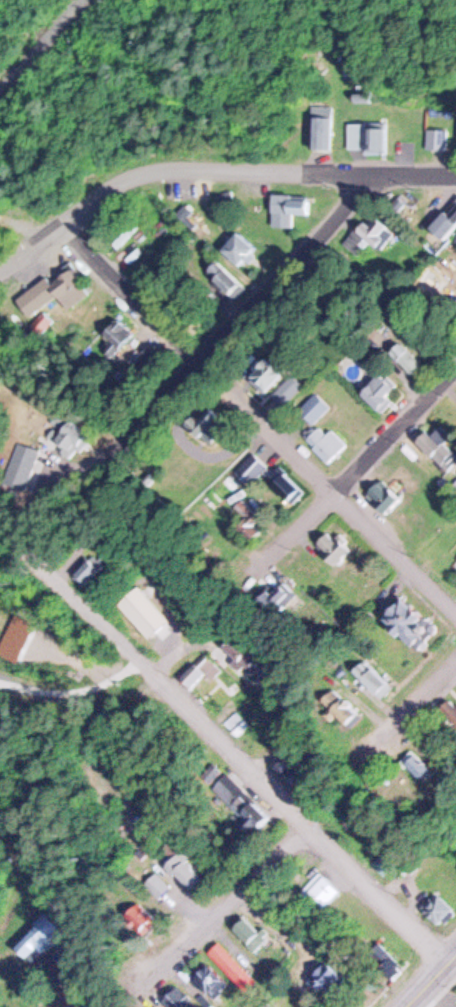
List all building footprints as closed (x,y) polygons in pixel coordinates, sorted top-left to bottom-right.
[(311,150),(329,150),(330,118),(311,118),(311,150)] [(386,152),(364,151),(364,123),(387,123),(386,152)] [(429,148),(450,149),(451,131),(429,130),(429,148)] [(266,195),(266,221),(297,222),(297,214),(315,215),(315,195),(266,195)] [(455,229),(455,198),(430,226),(446,240),(455,229)] [(349,240),(371,215),(391,233),(369,258),(349,240)] [(219,248),(237,231),(253,247),(235,265),(219,248)] [(212,260),(238,287),(223,301),(198,274),(212,260)] [(44,284),(59,309),(84,294),(68,268),(44,284)] [(109,317),(96,331),(115,350),(128,336),(109,317)] [(387,354),(408,373),(418,362),(398,342),(387,354)] [(266,390),(281,372),(262,357),(247,375),(266,390)] [(387,411),(403,393),(380,372),(364,390),(387,411)] [(316,423),(333,406),(319,392),(302,409),(316,423)] [(198,439),(221,415),(208,402),(184,425),(198,439)] [(68,415),(55,437),(84,455),(97,433),(68,415)] [(308,439),(331,462),(349,444),(334,428),(329,433),(322,425),(308,439)] [(415,450),(430,433),(455,455),(441,473),(415,450)] [(11,475),(19,442),(41,447),(33,481),(11,475)] [(296,505),(309,491),(281,465),(268,479),(296,505)] [(382,479),(401,500),(384,515),(365,495),(382,479)] [(250,542),(233,525),(245,514),(261,531),(250,542)] [(333,531),(351,552),(334,567),(316,547),(333,531)] [(276,615),(297,594),(281,578),(260,599),(276,615)] [(112,605),(131,588),(164,625),(145,642),(112,605)] [(439,627),(402,594),(382,616),(418,649),(439,627)] [(233,635),(260,659),(243,677),(228,664),(234,656),(223,646),(233,635)] [(180,676),(200,655),(217,671),(206,682),(201,677),(192,687),(180,676)] [(353,673),(366,660),(392,686),(379,699),(353,673)] [(364,716),(334,686),(319,702),(349,731),(364,716)] [(452,697),(455,701),(455,730),(437,711),(452,697)] [(400,762),(413,749),(434,769),(421,782),(400,762)] [(219,772),(205,789),(256,833),(270,817),(219,772)] [(163,866),(176,849),(205,873),(192,890),(163,866)] [(310,870),(333,892),(316,910),(293,889),(310,870)] [(152,878),(164,888),(153,902),(140,892),(152,878)] [(416,907),(439,928),(455,911),(433,890),(416,907)] [(148,935),(160,919),(140,904),(128,920),(148,935)] [(232,927),(256,949),(269,936),(245,913),(232,927)] [(13,945),(40,916),(61,935),(34,964),(13,945)] [(223,942),(214,953),(254,986),(263,975),(223,942)] [(318,976),(345,998),(359,981),(332,958),(318,976)] [(203,979),(216,963),(234,978),(222,994),(203,979)] [(182,986),(206,1006),(176,1006),(169,1001),(182,986)]
